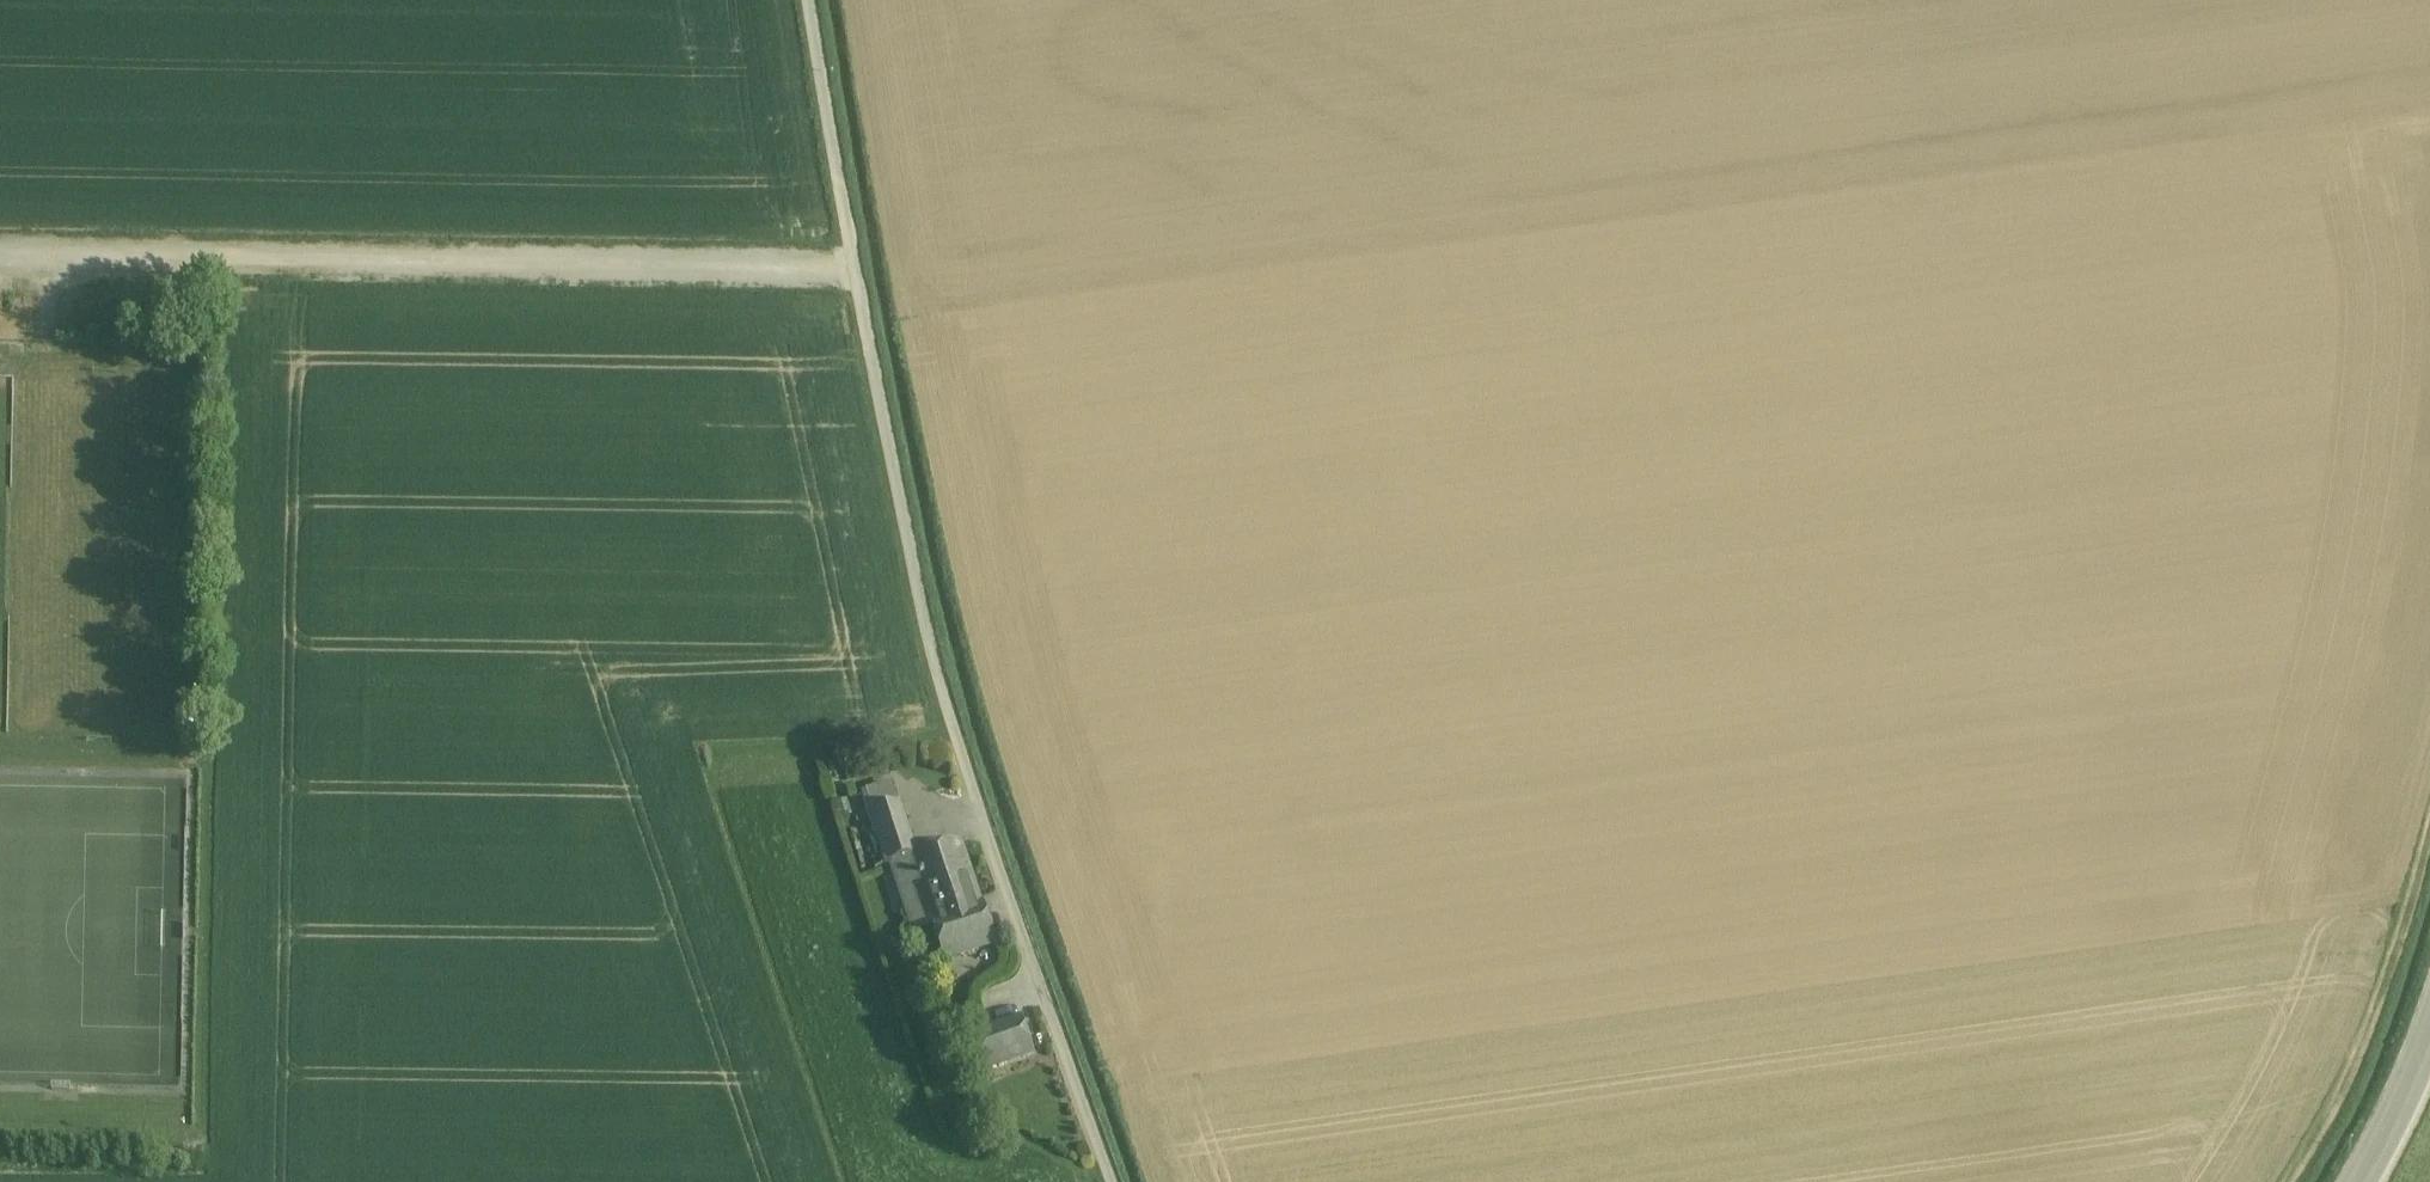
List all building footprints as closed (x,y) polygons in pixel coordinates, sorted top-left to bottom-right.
[(915,855),(898,804),(873,812),(890,864),(895,863),(895,862),(915,855)] [(960,845),(916,859),(915,855),(895,862),(895,863),(913,916),(930,911),(931,913),(979,899),(960,845)] [(979,899),(931,913),(946,959),(959,955),(994,944),(979,899)] [(1020,1020),(974,1035),(986,1070),(1032,1054),(1020,1020)]
